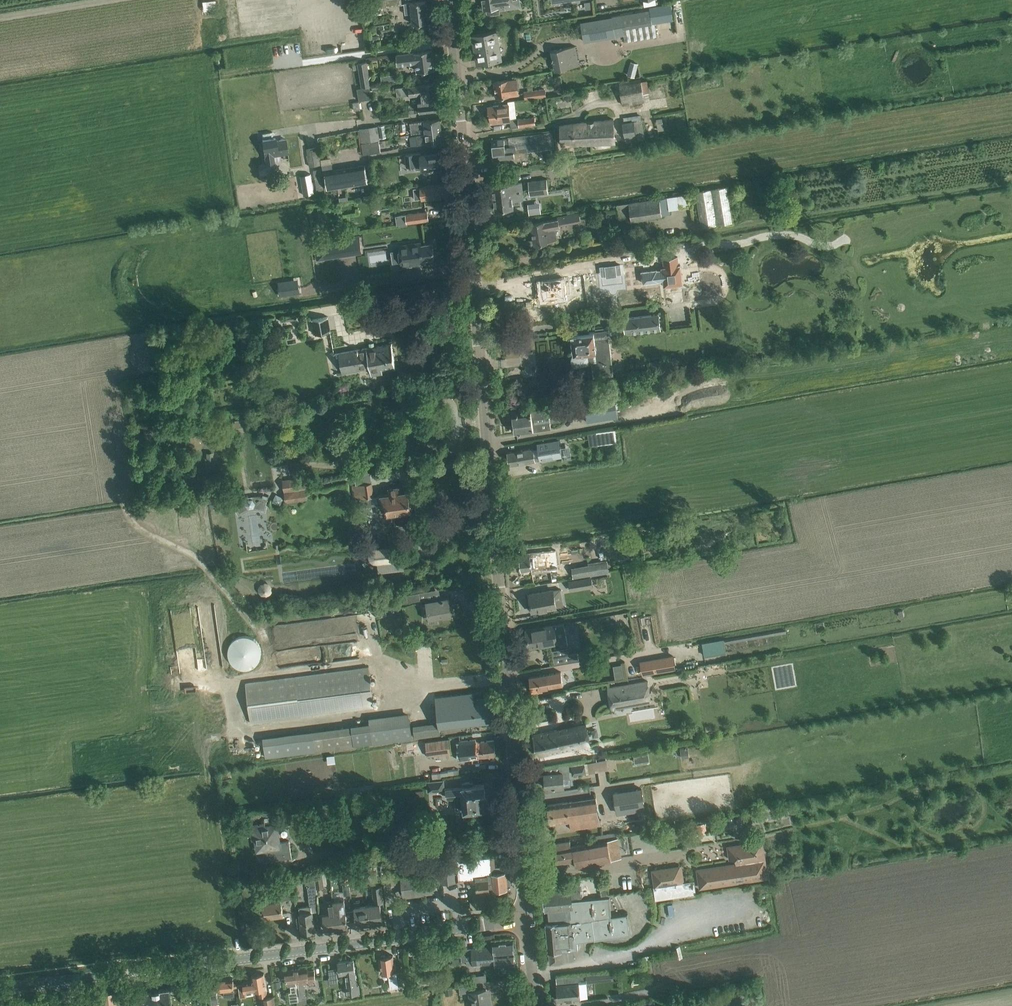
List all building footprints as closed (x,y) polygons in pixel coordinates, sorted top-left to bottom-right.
[(402,4),(401,0),(375,0),(362,2),(364,16),(381,13),(381,9),(383,9),(382,7),(402,4)] [(429,22),(427,0),(410,2),(404,3),(405,14),(412,13),(413,24),(429,22)] [(520,0),(483,0),(484,9),(499,6),(500,9),(521,6),(520,0)] [(659,8),(581,21),(584,41),(624,34),(625,42),(677,33),(672,7),(659,10),(659,8)] [(316,19),(307,20),(310,53),(319,52),(316,19)] [(497,29),(473,33),(475,48),(500,44),(497,29)] [(344,44),(362,43),(362,33),(344,33),(344,44)] [(502,59),(500,44),(475,48),(478,63),(502,59)] [(580,65),(579,57),(576,45),(552,50),(553,57),(552,58),(552,59),(553,59),(556,70),(580,65)] [(434,69),(432,50),(415,52),(396,54),(398,64),(416,62),(417,71),(434,69)] [(371,85),(367,61),(358,63),(362,86),(371,85)] [(517,92),(516,84),(515,78),(494,81),(497,97),(512,95),(511,93),(517,92)] [(647,80),(619,84),(622,105),(644,102),(644,100),(650,99),(647,80)] [(441,107),(440,103),(439,102),(439,100),(438,100),(436,82),(396,87),(397,90),(398,96),(403,95),(403,93),(410,93),(410,96),(422,94),(423,100),(419,101),(420,112),(440,109),(440,108),(441,107)] [(545,89),(524,92),(525,99),(546,96),(545,89)] [(499,105),(489,106),(490,118),(491,118),(491,123),(511,121),(510,119),(510,115),(509,108),(512,108),(511,104),(509,104),(499,105)] [(548,112),(540,113),(541,121),(549,120),(548,112)] [(519,118),(510,119),(511,121),(511,127),(520,126),(535,124),(534,116),(519,118)] [(624,122),(623,122),(625,141),(646,138),(642,116),(624,119),(624,122)] [(442,128),(440,118),(424,120),(424,121),(410,122),(411,133),(426,131),(426,133),(426,136),(434,135),(433,130),(442,128)] [(617,139),(615,119),(561,124),(563,145),(617,139)] [(371,141),(369,127),(360,128),(362,142),(371,141)] [(443,141),(442,128),(433,130),(434,135),(426,136),(426,133),(417,134),(418,144),(427,143),(443,141)] [(554,148),(553,132),(508,136),(509,138),(510,149),(516,148),(516,152),(528,151),(554,148)] [(288,153),(286,139),(276,141),(275,138),(262,140),(264,149),(263,149),(263,150),(264,150),(266,164),(275,163),(273,155),(288,153)] [(510,149),(509,138),(492,140),(494,158),(514,156),(514,158),(528,157),(528,151),(516,152),(516,148),(510,149)] [(373,153),(371,141),(362,142),(364,154),(373,153)] [(421,152),(406,154),(407,164),(407,167),(415,166),(418,169),(422,169),(429,168),(439,167),(439,165),(440,164),(440,160),(438,159),(438,153),(421,154),(421,152)] [(368,182),(365,165),(325,171),(328,189),(368,182)] [(311,173),(300,175),(304,196),(315,194),(311,173)] [(544,193),(542,179),(536,180),(537,187),(530,187),(531,194),(544,193)] [(519,190),(524,190),(523,182),(512,183),(512,184),(493,186),(494,198),(513,195),(512,192),(519,192),(519,190)] [(454,196),(452,183),(413,188),(415,200),(454,196)] [(696,190),(700,227),(732,223),(728,186),(696,190)] [(514,200),(525,199),(524,190),(519,190),(519,192),(512,192),(513,195),(494,198),(495,210),(514,208),(514,200)] [(532,212),(553,209),(552,198),(531,200),(532,212)] [(629,203),(617,205),(619,220),(631,219),(631,220),(661,216),(659,199),(629,203)] [(427,211),(406,215),(396,216),(397,224),(428,220),(427,211)] [(558,239),(555,227),(581,222),(579,212),(558,216),(558,219),(545,221),(532,223),(535,243),(548,241),(558,239)] [(360,235),(315,242),(317,259),(362,253),(360,235)] [(421,242),(399,245),(402,267),(424,264),(424,260),(435,258),(433,243),(422,245),(421,242)] [(657,270),(642,272),(643,284),(658,282),(658,281),(663,280),(664,286),(683,283),(680,265),(678,265),(677,256),(662,259),(663,267),(661,268),(662,270),(657,271),(657,270)] [(846,271),(838,273),(840,283),(848,281),(846,271)] [(542,278),(541,278),(543,298),(544,298),(544,297),(550,297),(550,298),(556,298),(556,296),(564,295),(562,276),(542,278)] [(298,279),(278,282),(280,295),(300,292),(298,279)] [(763,315),(765,323),(783,320),(782,312),(763,315)] [(614,374),(609,334),(626,332),(661,328),(659,313),(624,318),(626,328),(608,331),(608,330),(604,330),(604,328),(596,329),(596,331),(594,331),(573,334),(575,353),(577,353),(577,355),(573,356),(572,357),(572,358),(572,359),(572,360),(572,361),(572,362),(572,363),(573,364),(573,365),(574,366),(589,363),(592,363),(594,376),(614,374)] [(328,317),(312,320),(314,334),(331,331),(329,331),(326,318),(328,317)] [(396,368),(392,344),(340,353),(343,372),(371,367),(372,374),(383,372),(383,370),(396,368)] [(653,374),(662,373),(661,360),(651,361),(653,374)] [(633,393),(592,399),(594,414),(635,409),(633,393)] [(551,428),(548,408),(513,413),(516,433),(551,428)] [(589,444),(615,443),(614,430),(589,431),(589,444)] [(533,448),(508,452),(510,465),(535,460),(541,459),(541,460),(562,456),(559,439),(538,443),(539,447),(533,448)] [(214,452),(206,452),(206,460),(214,460),(214,452)] [(372,480),(353,483),(355,496),(374,494),(372,480)] [(412,504),(413,500),(411,497),(410,497),(409,491),(400,492),(399,487),(389,488),(389,491),(377,493),(378,502),(381,502),(382,512),(388,511),(388,512),(390,512),(391,515),(400,514),(400,512),(412,510),(411,504),(412,504)] [(286,500),(306,497),(305,489),(285,492),(286,500)] [(211,509),(227,506),(225,496),(209,499),(211,509)] [(234,502),(233,503),(237,508),(240,512),(244,510),(249,508),(254,507),(259,508),(263,509),(265,504),(268,498),(265,497),(262,496),(258,496),(253,496),(248,496),(244,497),(239,499),(234,502)] [(251,541),(261,541),(261,515),(250,515),(251,541)] [(391,561),(390,547),(376,549),(374,549),(373,550),(372,551),(371,553),(370,554),(370,556),(370,557),(371,559),(371,560),(373,561),(374,562),(376,562),(377,562),(391,561)] [(557,562),(556,550),(519,554),(521,571),(532,569),(532,572),(551,570),(550,563),(557,562)] [(588,564),(571,567),(574,579),(609,572),(607,559),(587,562),(588,564)] [(578,579),(568,581),(570,591),(580,589),(593,587),(592,585),(591,577),(578,579)] [(260,590),(260,591),(260,592),(260,593),(261,594),(261,595),(262,595),(262,596),(263,596),(264,596),(265,597),(266,597),(267,597),(267,596),(268,596),(269,596),(270,595),(271,595),(271,594),(271,593),(272,593),(272,592),(272,591),(272,590),(272,589),(271,588),(271,587),(270,586),(269,586),(269,585),(268,585),(267,585),(266,585),(265,585),(264,585),(263,585),(262,586),(261,587),(261,588),(260,589),(260,590)] [(557,607),(553,589),(529,594),(532,611),(557,607)] [(379,599),(374,600),(376,614),(382,614),(381,609),(398,606),(397,604),(422,600),(420,592),(396,596),(379,599)] [(439,599),(428,601),(430,617),(431,623),(439,621),(438,616),(441,615),(451,613),(450,613),(448,607),(450,607),(449,598),(439,599)] [(567,644),(564,623),(526,630),(529,647),(558,642),(562,645),(567,644)] [(227,668),(258,667),(258,636),(226,637),(227,668)] [(724,639),(703,642),(705,655),(726,651),(724,639)] [(570,654),(553,657),(554,664),(571,661),(579,660),(578,653),(570,654)] [(641,662),(643,675),(655,673),(676,669),(674,657),(653,660),(641,662)] [(296,675),(245,682),(251,722),(301,715),(373,706),(374,706),(372,696),(369,666),(296,675)] [(563,684),(562,672),(530,677),(532,693),(543,692),(542,687),(563,684)] [(646,681),(620,685),(607,688),(609,700),(628,697),(629,705),(650,702),(646,681)] [(474,692),(435,697),(438,724),(439,728),(440,728),(494,721),(491,697),(475,699),(474,692)] [(590,743),(588,734),(585,723),(533,735),(538,755),(562,750),(562,749),(590,743)] [(451,753),(449,739),(426,742),(427,751),(427,756),(451,753)] [(478,757),(476,742),(476,739),(460,741),(461,749),(456,749),(457,759),(462,759),(478,757)] [(496,755),(494,740),(476,742),(478,757),(486,756),(496,755)] [(427,751),(426,742),(397,746),(398,754),(411,752),(411,753),(427,751)] [(689,747),(681,748),(682,757),(690,756),(689,747)] [(396,748),(389,748),(390,769),(398,768),(396,748)] [(607,760),(587,763),(588,773),(608,770),(607,760)] [(570,777),(569,763),(558,764),(559,772),(545,773),(545,779),(543,781),(543,785),(546,786),(546,788),(564,786),(563,778),(570,777)] [(586,772),(585,764),(572,766),(573,774),(586,772)] [(449,770),(431,773),(432,779),(449,776),(449,770)] [(444,779),(427,781),(428,792),(445,790),(444,779)] [(484,808),(483,795),(486,794),(485,784),(471,785),(470,782),(462,782),(463,786),(447,788),(448,796),(455,796),(456,810),(465,809),(465,810),(484,808)] [(646,808),(641,786),(608,793),(613,815),(646,808)] [(373,788),(332,794),(333,800),(374,794),(373,788)] [(600,824),(598,807),(596,797),(548,804),(551,824),(570,820),(571,829),(600,824)] [(706,821),(697,823),(699,832),(708,831),(706,821)] [(292,857),(289,841),(279,842),(276,825),(257,828),(259,838),(254,839),(255,850),(261,849),(263,858),(269,857),(270,860),(292,857)] [(612,861),(608,840),(573,846),(575,860),(576,867),(612,861)] [(575,860),(573,846),(568,847),(567,841),(555,843),(556,849),(555,849),(557,863),(575,860)] [(737,863),(698,869),(700,887),(719,884),(764,877),(762,860),(765,860),(762,841),(749,843),(729,846),(731,859),(736,859),(737,863)] [(494,852),(461,856),(462,868),(472,867),(473,876),(486,874),(486,881),(492,880),(492,889),(508,888),(509,888),(508,887),(511,887),(511,884),(510,871),(509,865),(499,866),(498,866),(495,866),(494,852)] [(438,856),(429,857),(432,874),(433,881),(440,880),(441,883),(457,882),(454,856),(454,854),(438,856)] [(461,856),(454,856),(457,882),(468,880),(469,884),(469,887),(477,886),(478,893),(490,892),(490,890),(492,890),(492,889),(492,880),(486,881),(486,874),(473,876),(472,867),(462,868),(461,856)] [(674,870),(674,866),(657,869),(660,885),(686,880),(683,868),(674,870)] [(396,882),(394,868),(386,869),(388,884),(396,882)] [(364,877),(363,869),(348,871),(349,879),(364,877)] [(324,886),(322,874),(316,875),(318,887),(324,886)] [(434,890),(432,874),(402,878),(404,896),(419,894),(418,892),(434,890)] [(694,880),(681,882),(655,886),(654,886),(656,900),(696,893),(694,880)] [(580,882),(572,882),(570,883),(570,889),(543,892),(545,910),(548,910),(572,908),(572,900),(572,898),(582,897),(580,882)] [(283,914),(281,900),(292,898),(290,884),(278,885),(279,891),(273,892),(275,900),(263,902),(265,916),(283,914)] [(319,911),(315,885),(307,886),(310,906),(299,907),(300,913),(302,932),(305,931),(307,933),(311,932),(312,930),(315,930),(312,912),(319,911)] [(383,921),(381,902),(384,902),(383,894),(382,885),(370,886),(371,895),(373,894),(375,903),(367,904),(370,923),(383,921)] [(630,934),(629,924),(627,914),(611,916),(609,897),(572,900),(572,908),(548,910),(550,923),(546,923),(549,952),(550,963),(563,961),(562,951),(573,950),(578,949),(577,942),(595,939),(630,934)] [(344,899),(340,900),(333,900),(337,927),(348,926),(344,899)] [(337,927),(333,900),(327,901),(328,913),(323,913),(325,929),(337,927)] [(370,923),(367,904),(360,905),(359,900),(354,900),(358,924),(370,923)] [(490,900),(471,902),(472,910),(490,908),(490,900)] [(473,958),(467,958),(467,964),(480,963),(479,955),(514,952),(515,952),(514,940),(493,942),(493,945),(472,947),(473,958)] [(573,950),(562,951),(563,961),(574,960),(573,950)] [(514,952),(479,955),(480,963),(496,961),(497,966),(505,965),(515,964),(514,952)] [(397,977),(396,962),(394,962),(393,955),(386,956),(385,954),(382,955),(381,957),(380,957),(382,972),(389,971),(391,985),(403,983),(402,976),(397,977)] [(354,959),(339,961),(340,971),(340,973),(346,972),(347,980),(348,986),(345,986),(346,993),(358,992),(356,979),(356,978),(355,969),(354,959)] [(307,999),(304,981),(309,981),(309,983),(311,984),(314,984),(315,982),(315,980),(316,980),(315,969),(308,970),(308,967),(296,968),(298,981),(299,981),(299,987),(302,987),(303,994),(297,995),(298,1004),(307,1003),(307,999)] [(299,987),(299,981),(298,981),(296,968),(285,970),(287,984),(291,983),(292,992),(289,992),(291,1001),(297,1001),(298,1004),(297,995),(303,994),(302,987),(299,987)] [(337,968),(330,969),(331,977),(338,976),(337,968)] [(267,994),(264,973),(258,974),(257,973),(254,973),(254,974),(251,975),(252,980),(243,981),(244,991),(258,989),(259,995),(267,994)] [(477,982),(488,979),(487,973),(476,975),(477,982)] [(601,973),(586,974),(587,982),(602,981),(601,973)] [(581,998),(580,983),(587,982),(586,974),(569,976),(570,983),(557,984),(558,1000),(581,998)] [(235,995),(234,988),(233,978),(215,980),(216,990),(224,989),(225,996),(235,995)] [(168,988),(155,990),(157,1005),(170,1005),(168,988)] [(489,995),(487,995),(486,989),(470,991),(472,1005),(491,1005),(489,995)] [(155,990),(141,992),(143,1005),(157,1005),(155,990)] [(115,993),(100,995),(101,1005),(116,1005),(115,993)] [(97,1005),(96,996),(92,996),(92,995),(83,996),(85,1005),(97,1005)] [(262,998),(263,1005),(275,1005),(274,996),(262,998)]
